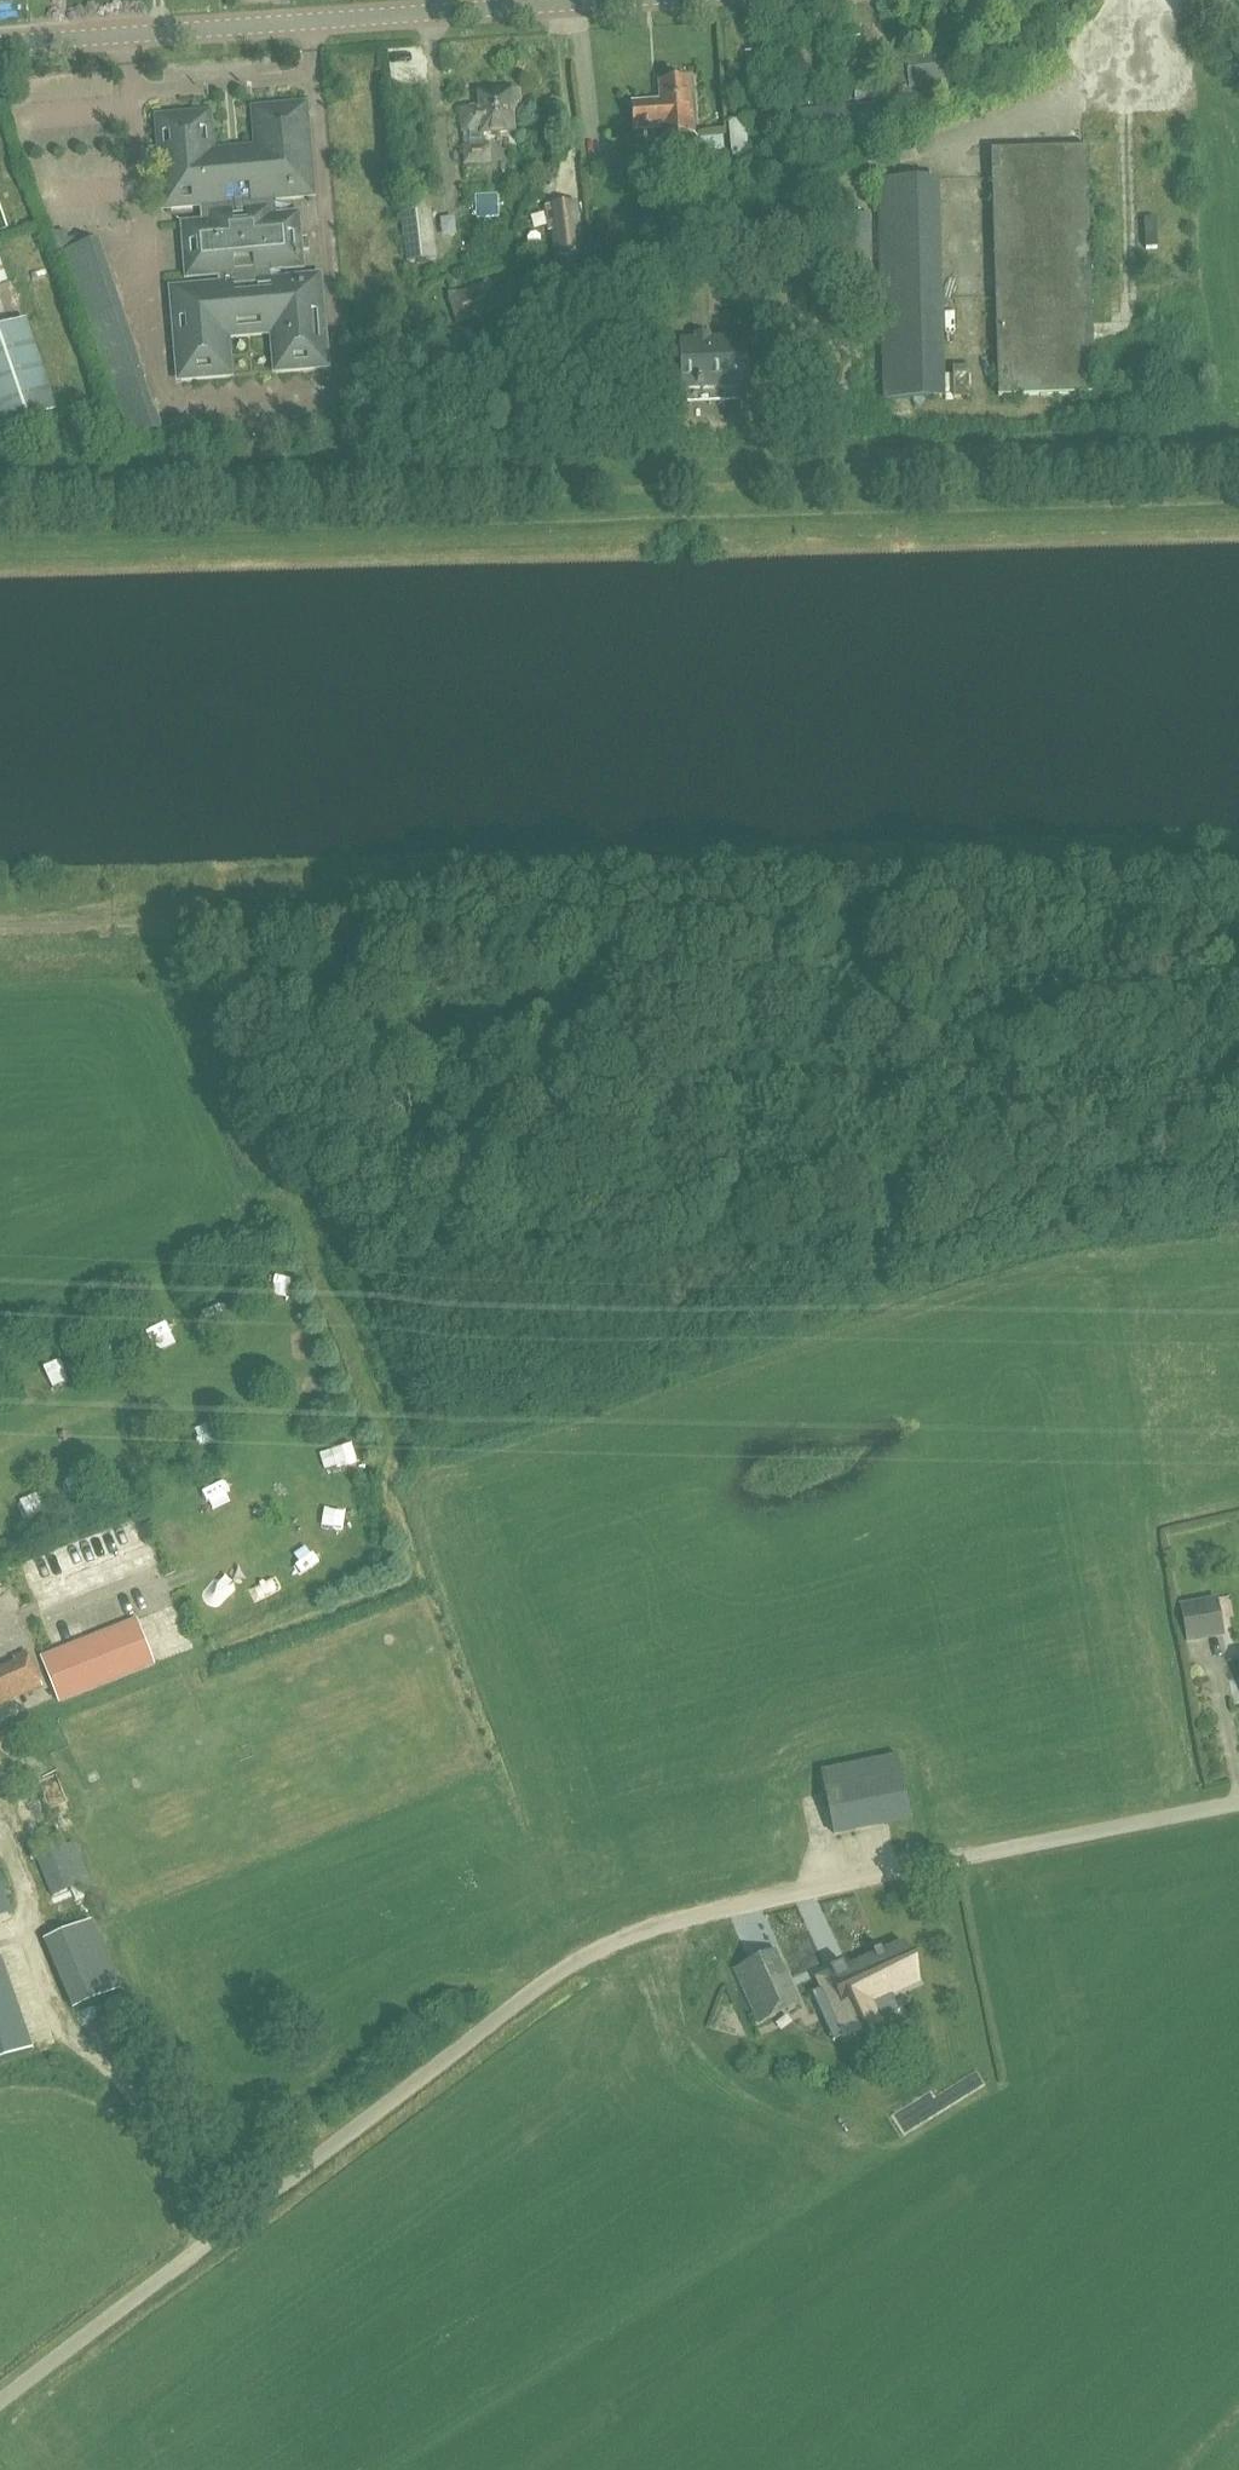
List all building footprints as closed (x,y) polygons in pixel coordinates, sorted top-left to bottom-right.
[(750,0),(721,0),(721,10),(750,8),(750,0)] [(906,56),(909,87),(939,84),(939,80),(961,78),(958,51),(906,56)] [(854,80),(856,101),(891,97),(889,77),(854,80)] [(661,101),(632,103),(634,130),(652,129),(652,137),(664,136),(694,134),(690,80),(659,82),(661,101)] [(462,145),(463,164),(490,164),(489,143),(483,143),(482,134),(513,131),(512,111),(519,110),(518,92),(479,95),(480,107),(464,108),(466,144),(462,145)] [(797,110),(800,138),(874,131),(872,104),(797,110)] [(207,115),(159,120),(166,206),(198,204),(199,222),(180,223),(184,280),(218,277),(218,282),(166,287),(175,383),(233,378),(230,340),(268,337),(271,375),(329,370),(321,274),(304,274),(297,211),(276,212),(275,197),(311,194),(303,107),(255,111),(259,150),(210,154),(207,115)] [(756,171),(761,196),(784,192),(779,167),(776,168),(773,156),(761,158),(761,150),(780,148),(777,119),(746,121),(746,120),(729,122),(732,168),(747,166),(748,168),(762,167),(762,169),(756,171)] [(685,191),(687,216),(706,215),(732,213),(731,190),(730,190),(728,150),(724,150),(723,136),(697,138),(701,191),(685,191)] [(992,151),(998,397),(1095,394),(1089,148),(992,151)] [(409,203),(421,202),(420,189),(407,190),(409,203)] [(401,204),(407,263),(437,260),(430,201),(401,204)] [(552,231),(555,255),(582,252),(576,204),(545,208),(548,231),(552,231)] [(840,216),(841,264),(872,264),(871,215),(840,216)] [(107,392),(124,442),(163,429),(156,409),(154,409),(145,380),(146,380),(99,240),(61,253),(107,392)] [(13,283),(9,254),(0,255),(0,284),(13,283)] [(449,293),(458,321),(497,307),(487,280),(482,282),(484,286),(456,296),(455,291),(449,293)] [(57,411),(26,320),(0,329),(0,431),(57,411)] [(682,343),(684,388),(748,385),(746,341),(708,342),(708,337),(697,338),(697,343),(682,343)] [(159,1321),(164,1348),(182,1345),(177,1318),(159,1321)] [(49,1363),(58,1382),(75,1374),(66,1355),(49,1363)] [(327,1381),(311,1387),(316,1401),(332,1396),(327,1381)] [(80,1600),(277,1528),(257,1473),(15,1562),(35,1618),(81,1601),(80,1600)] [(40,1654),(58,1704),(304,1607),(285,1558),(40,1654)] [(157,1590),(162,1603),(183,1595),(178,1582),(157,1590)] [(1180,1606),(1187,1645),(1226,1638),(1218,1598),(1180,1606)] [(44,1687),(30,1653),(29,1654),(27,1650),(13,1656),(15,1661),(0,1668),(0,1706),(44,1687)] [(820,1770),(833,1837),(911,1822),(898,1754),(820,1770)] [(37,1856),(69,1936),(96,1926),(86,1898),(96,1895),(75,1841),(64,1846),(63,1844),(37,1856)] [(12,1914),(0,1880),(0,1918),(12,1914)] [(902,1944),(822,1980),(824,1987),(810,1993),(818,2010),(832,2004),(845,2033),(876,2019),(870,2007),(892,1997),(889,1991),(918,1978),(902,1944)] [(805,2003),(785,1958),(781,1949),(735,1970),(759,2024),(793,2008),(805,2003)] [(0,1978),(0,2067),(28,2057),(0,1978)]
